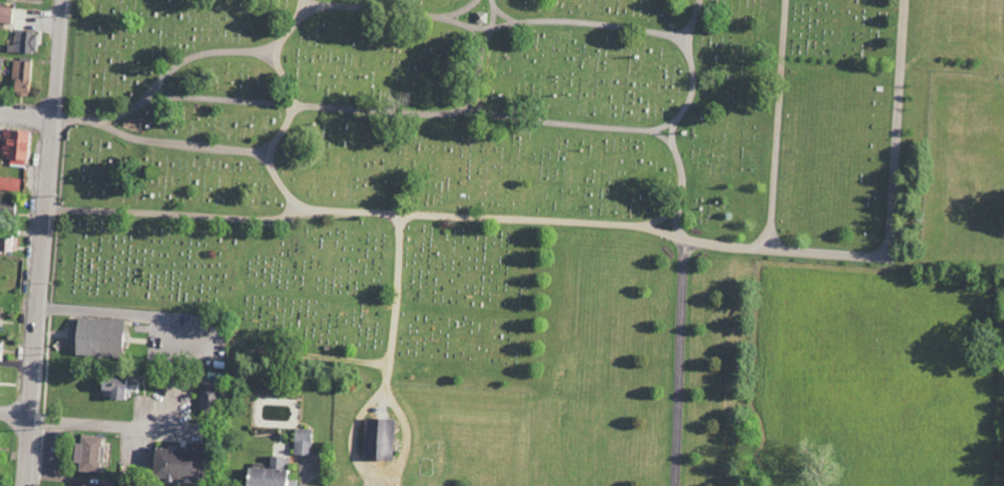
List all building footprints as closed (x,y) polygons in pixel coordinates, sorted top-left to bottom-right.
[(0,7),(0,23),(10,23),(11,7),(0,7)] [(6,52),(35,53),(35,32),(14,31),(14,45),(6,45),(6,52)] [(29,96),(30,62),(12,61),(11,95),(29,96)] [(3,130),(0,157),(0,163),(24,166),(28,133),(3,130)] [(14,214),(14,202),(0,202),(0,214),(14,214)] [(9,236),(0,236),(0,252),(9,252),(9,236)] [(122,321),(74,318),(73,332),(66,331),(65,342),(72,342),(71,356),(120,359),(122,321)] [(139,393),(139,379),(96,377),(95,391),(106,392),(106,400),(128,401),(128,393),(139,393)] [(199,411),(217,411),(217,392),(199,392),(199,411)] [(391,462),(392,420),(362,420),(361,461),(391,462)] [(310,456),(311,430),(293,429),(292,455),(310,456)] [(96,473),(96,466),(101,466),(102,447),(97,447),(98,437),(77,436),(76,445),(71,444),(70,464),(75,464),(75,472),(96,473)] [(150,449),(149,479),(197,481),(198,452),(187,451),(188,448),(163,447),(163,450),(150,449)] [(241,468),(240,485),(296,485),(296,481),(289,480),(290,471),(287,471),(287,458),(268,457),(267,470),(241,468)]
